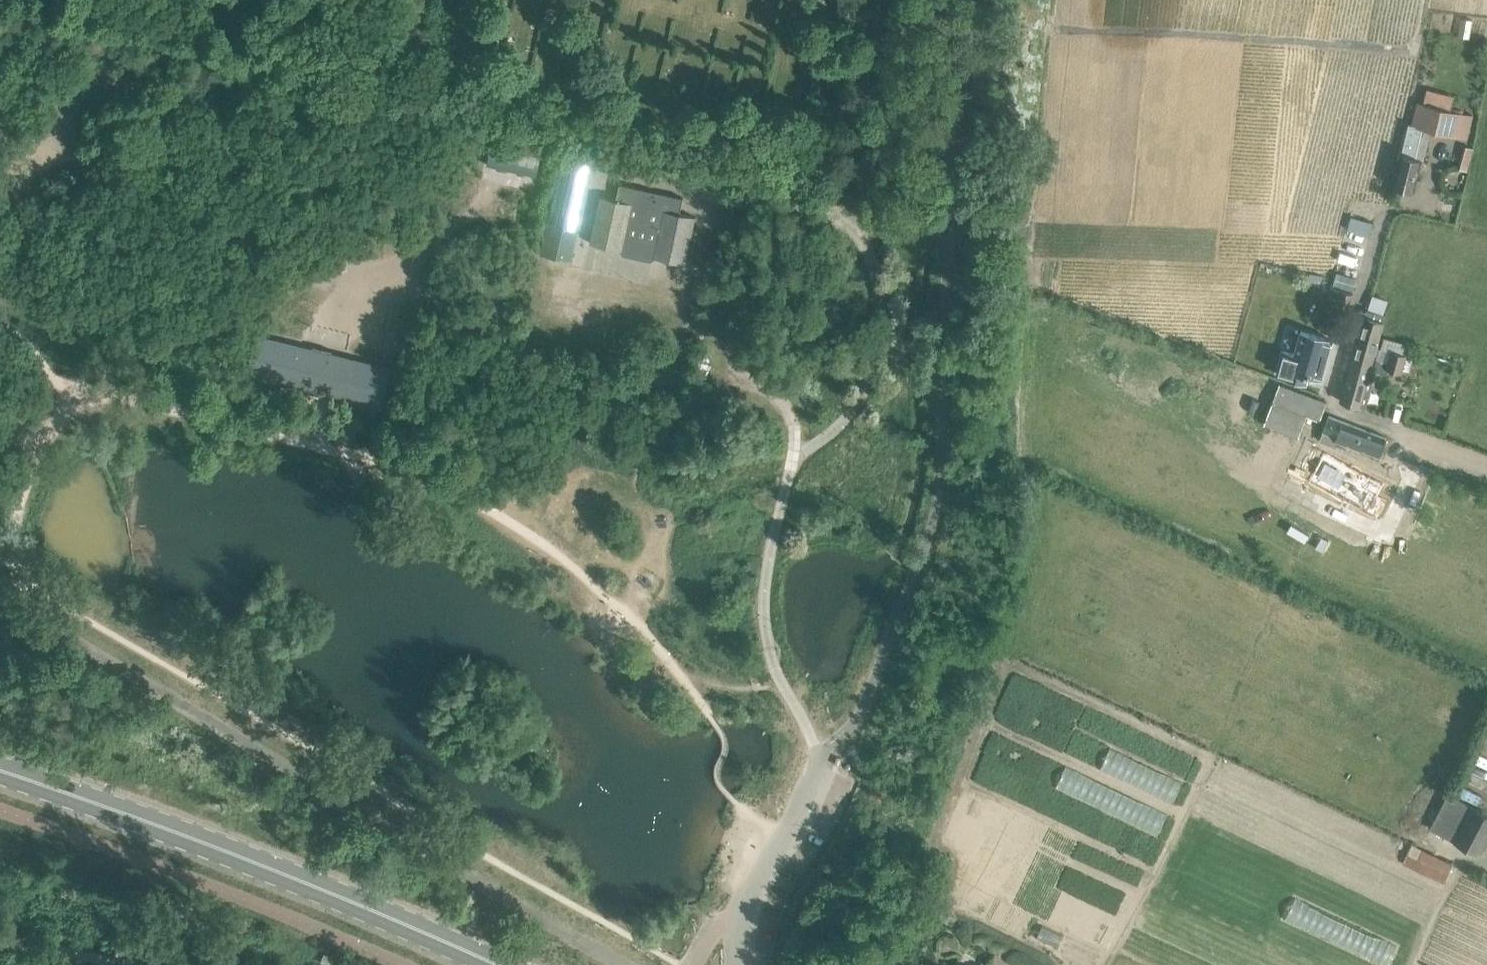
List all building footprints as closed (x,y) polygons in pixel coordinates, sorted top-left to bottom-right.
[(245,116),(256,82),(198,63),(188,94),(230,107),(229,111),(245,116)] [(1408,123),(1393,185),(1413,190),(1420,159),(1422,159),(1430,129),(1466,138),(1472,115),(1450,110),(1453,97),(1426,91),(1423,103),(1417,102),(1411,124),(1408,123)] [(493,133),(486,164),(536,175),(543,144),(493,133)] [(587,187),(595,150),(565,143),(548,220),(578,227),(587,187)] [(683,197),(619,184),(616,199),(600,196),(590,243),(608,247),(621,250),(621,249),(653,256),(653,257),(684,263),(695,216),(679,213),(683,197)] [(1353,215),(1340,258),(1360,264),(1373,221),(1353,215)] [(540,253),(570,260),(578,227),(548,220),(540,253)] [(1336,273),(1333,285),(1352,290),(1355,278),(1336,273)] [(1339,289),(1335,306),(1348,310),(1349,309),(1353,293),(1339,289)] [(1360,327),(1352,358),(1371,363),(1385,314),(1365,309),(1365,311),(1360,310),(1356,326),(1360,327)] [(1290,353),(1281,376),(1305,384),(1308,377),(1325,383),(1339,345),(1309,334),(1300,357),(1290,353)] [(279,341),(257,336),(247,374),(380,406),(390,368),(279,341)] [(1374,364),(1371,363),(1352,358),(1340,400),(1365,407),(1375,372),(1385,375),(1387,368),(1400,372),(1405,355),(1391,351),(1388,362),(1376,359),(1374,364)] [(1326,402),(1279,384),(1272,402),(1319,420),(1326,402)] [(1335,440),(1379,455),(1386,437),(1342,421),(1328,415),(1319,440),(1334,445),(1335,440)] [(1324,453),(1307,483),(1333,497),(1331,499),(1339,503),(1340,501),(1343,502),(1344,500),(1358,508),(1356,510),(1375,520),(1387,498),(1378,493),(1382,485),(1324,453)] [(1486,837),(1486,813),(1448,793),(1429,828),(1479,854),(1486,837)] [(1451,864),(1411,846),(1404,863),(1443,880),(1451,864)]
